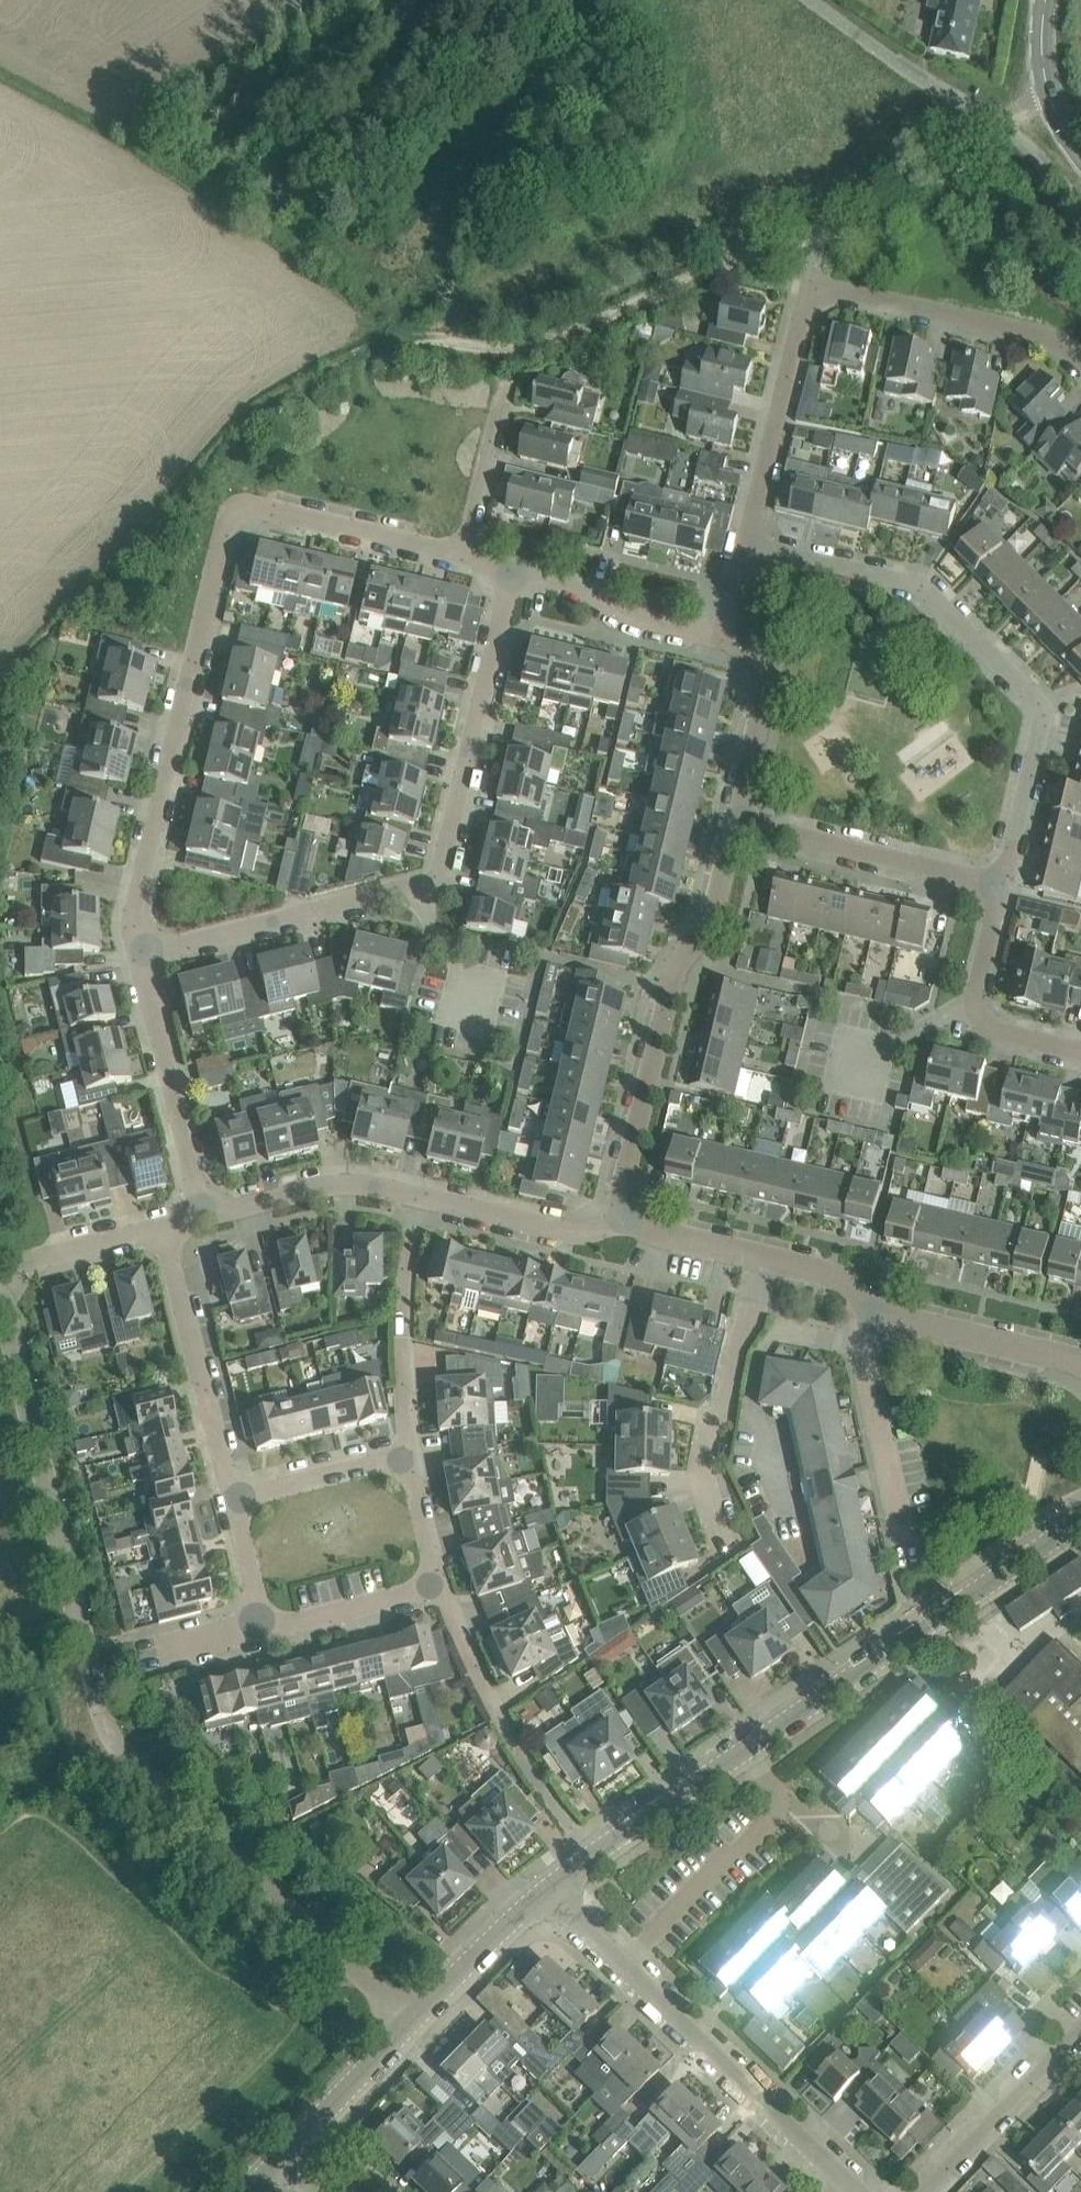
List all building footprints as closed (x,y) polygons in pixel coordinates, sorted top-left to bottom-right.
[(935,30),(931,51),(969,59),(981,0),(931,0),(929,9),(939,11),(935,30)] [(766,307),(728,298),(720,328),(711,326),(707,340),(744,350),(747,337),(758,339),(760,331),(764,328),(766,320),(764,316),(766,307)] [(873,336),(858,333),(835,328),(831,342),(825,341),(821,360),(827,361),(821,388),(836,391),(840,374),(863,379),(864,374),(875,377),(881,350),(870,347),(873,336)] [(888,383),(886,393),(903,398),(933,404),(937,387),(941,365),(929,362),(931,349),(926,348),(897,342),(892,363),(888,383)] [(682,391),(719,400),(731,403),(734,390),(745,393),(752,363),(710,352),(706,368),(689,363),(682,391)] [(956,355),(951,376),(947,398),(965,402),(962,411),(990,417),(991,413),(999,377),(986,374),(989,362),(956,355)] [(1041,375),(1039,377),(1036,374),(1025,386),(1027,388),(1011,405),(1031,424),(1018,437),(1033,451),(1060,422),(1051,413),(1065,398),(1041,375)] [(535,402),(534,406),(556,412),(552,424),(592,434),(598,409),(581,405),(585,392),(581,391),(582,386),(582,384),(582,383),(582,381),(581,380),(581,379),(580,378),(579,377),(577,376),(576,375),(573,375),(571,375),(570,375),(568,376),(566,377),(565,379),(564,380),(564,382),(563,386),(540,381),(539,385),(533,383),(529,401),(535,402)] [(731,403),(719,400),(682,391),(675,418),(692,422),(689,437),(731,448),(739,418),(728,416),(731,403)] [(800,408),(796,422),(813,427),(821,393),(820,393),(819,397),(804,393),(800,408)] [(1050,439),(1036,456),(1057,476),(1069,465),(1079,475),(1080,473),(1080,426),(1075,432),(1065,423),(1050,439)] [(580,457),(571,455),(575,440),(550,434),(528,429),(521,458),(567,470),(568,468),(577,470),(580,457)] [(832,451),(835,438),(817,434),(814,447),(832,451)] [(631,435),(627,452),(638,455),(642,438),(631,435)] [(860,455),(864,441),(837,435),(834,449),(860,455)] [(860,455),(875,458),(879,444),(864,441),(860,455)] [(913,465),(916,451),(889,446),(885,460),(912,468),(913,465)] [(917,446),(916,451),(913,465),(937,471),(942,453),(917,446)] [(727,459),(706,453),(702,452),(699,465),(724,472),(727,459)] [(825,488),(820,487),(800,482),(804,465),(789,461),(776,512),(806,520),(807,517),(817,520),(825,488)] [(699,465),(695,478),(721,485),(724,472),(699,465)] [(586,469),(582,486),(616,494),(620,477),(586,469)] [(975,472),(967,483),(981,493),(989,482),(975,472)] [(515,483),(509,508),(520,511),(519,517),(538,522),(539,516),(551,519),(568,524),(571,510),(574,499),(574,498),(577,489),(578,485),(550,478),(529,473),(528,474),(536,476),(534,487),(515,483)] [(842,528),(854,482),(828,475),(825,488),(817,520),(826,522),(826,524),(842,528)] [(857,532),(858,530),(868,533),(872,520),(880,488),(854,482),(842,528),(857,532)] [(625,537),(632,539),(631,544),(652,546),(653,544),(662,504),(665,493),(662,492),(660,490),(658,489),(656,487),(648,485),(645,485),(643,486),(641,487),(625,483),(617,513),(631,516),(625,537)] [(880,524),(896,528),(905,495),(880,488),(872,520),(881,522),(880,524)] [(991,507),(999,496),(991,491),(983,502),(991,507)] [(930,501),(905,495),(896,528),(912,532),(912,530),(922,532),(930,501)] [(677,552),(696,560),(698,555),(705,557),(711,530),(728,534),(735,508),(717,503),(716,506),(690,500),(687,510),(677,550),(677,552)] [(956,508),(930,501),(922,532),(932,535),(931,537),(948,542),(956,508)] [(677,550),(687,510),(662,504),(653,544),(652,546),(652,549),(668,556),(671,549),(677,550)] [(986,525),(973,539),(957,554),(976,573),(1005,544),(986,525)] [(1051,536),(1042,526),(1035,533),(1044,543),(1051,536)] [(1051,536),(1044,543),(1053,552),(1060,545),(1051,536)] [(234,590),(256,595),(257,595),(258,590),(274,594),(285,548),(267,544),(266,547),(259,545),(256,557),(243,554),(234,590)] [(993,593),(1024,562),(1005,544),(976,573),(975,574),(993,593)] [(285,548),(274,594),(287,597),(284,612),(294,615),(297,606),(296,606),(308,556),(300,555),(301,552),(285,548)] [(316,558),(308,556),(296,606),(297,606),(305,608),(307,601),(322,605),(333,559),(316,555),(316,558)] [(333,559),(322,605),(338,609),(336,615),(345,617),(357,568),(350,566),(350,563),(333,559)] [(1012,612),(1043,581),(1024,562),(993,593),(1012,612)] [(1079,564),(1072,571),(1080,579),(1080,566),(1079,564)] [(370,571),(365,593),(359,621),(368,623),(370,616),(385,620),(396,574),(378,570),(377,573),(370,571)] [(396,574),(385,620),(383,630),(407,636),(419,583),(412,581),(412,578),(396,574)] [(1043,581),(1012,612),(1031,631),(1062,600),(1043,581)] [(419,583),(407,636),(432,641),(434,632),(444,586),(428,582),(427,585),(419,583)] [(444,586),(434,632),(449,635),(448,640),(470,646),(479,610),(465,607),(468,594),(461,593),(462,590),(444,586)] [(1050,649),(1080,619),(1062,600),(1031,631),(1050,649)] [(1080,619),(1050,649),(1069,668),(1070,667),(1080,656),(1080,619)] [(276,648),(279,635),(252,628),(249,641),(276,648)] [(301,640),(279,635),(276,648),(285,650),(298,653),(301,640)] [(107,663),(103,677),(149,688),(154,663),(132,658),(135,643),(114,638),(102,636),(96,661),(107,663)] [(249,641),(249,642),(246,655),(233,652),(232,659),(229,659),(225,676),(270,687),(274,671),(279,672),(285,650),(276,648),(249,641)] [(504,694),(525,700),(526,700),(529,687),(545,690),(556,645),(538,641),(537,644),(530,642),(527,654),(514,651),(504,694)] [(331,656),(341,658),(344,644),(334,642),(331,656)] [(556,645),(545,690),(542,701),(566,707),(567,703),(579,653),(571,652),(572,649),(556,645)] [(363,663),(366,650),(349,646),(346,659),(363,663)] [(586,655),(579,653),(567,703),(576,705),(578,698),(593,702),(604,656),(587,652),(586,655)] [(432,655),(429,666),(449,671),(452,660),(432,655)] [(604,656),(593,702),(608,706),(605,719),(615,721),(628,665),(621,663),(621,660),(604,656)] [(1070,667),(1080,678),(1080,656),(1070,667)] [(666,696),(717,708),(722,687),(697,682),(701,669),(674,662),(666,696)] [(401,663),(398,677),(407,680),(411,666),(401,663)] [(407,680),(434,686),(444,689),(448,675),(427,669),(411,666),(407,680)] [(234,705),(231,718),(267,726),(272,704),(267,703),(270,687),(225,676),(220,694),(223,695),(222,702),(234,705)] [(143,712),(149,688),(103,677),(100,690),(90,688),(84,712),(117,720),(120,707),(143,712)] [(441,709),(443,702),(431,699),(434,686),(407,680),(398,677),(393,699),(398,700),(394,716),(440,727),(444,710),(441,709)] [(637,705),(640,692),(629,689),(626,703),(637,705)] [(712,727),(717,708),(666,696),(661,718),(671,720),(671,718),(712,727)] [(86,752),(131,763),(136,738),(114,733),(117,720),(84,712),(79,736),(89,738),(86,752)] [(623,714),(620,728),(631,730),(635,717),(623,714)] [(440,727),(394,716),(391,732),(376,728),(371,751),(380,753),(416,761),(419,748),(431,751),(433,744),(436,745),(440,727)] [(207,752),(252,763),(256,747),(261,748),(267,726),(231,718),(228,731),(216,728),(214,735),(211,734),(207,752)] [(671,718),(671,720),(667,737),(708,747),(712,727),(671,718)] [(524,741),(550,747),(553,734),(527,728),(524,741)] [(631,730),(620,728),(617,741),(628,744),(631,730)] [(562,736),(553,734),(550,747),(559,749),(562,736)] [(703,767),(708,747),(667,737),(662,757),(703,767)] [(597,753),(607,755),(610,742),(600,739),(597,753)] [(559,749),(550,747),(524,741),(520,754),(508,751),(506,758),(503,758),(499,775),(545,786),(549,770),(563,774),(568,751),(559,749)] [(125,787),(131,763),(86,752),(82,766),(72,763),(66,787),(99,795),(102,782),(125,787)] [(214,780),(211,793),(249,802),(254,780),(249,779),(252,763),(207,752),(203,770),(206,770),(204,778),(214,780)] [(423,785),(425,777),(413,774),(416,761),(380,753),(376,770),(367,768),(366,773),(365,773),(363,784),(362,787),(361,788),(376,792),(422,803),(426,785),(423,785)] [(614,753),(611,766),(622,769),(625,755),(614,753)] [(703,767),(662,757),(649,754),(644,773),(657,776),(698,786),(703,767)] [(1061,787),(1080,792),(1080,765),(1078,764),(1072,789),(1061,786),(1061,787)] [(622,769),(611,766),(608,780),(619,782),(622,769)] [(506,817),(541,825),(546,803),(541,802),(545,786),(499,775),(495,793),(498,794),(496,801),(509,804),(506,817)] [(698,786),(657,776),(653,796),(694,806),(698,786)] [(96,808),(99,795),(66,787),(61,811),(71,814),(68,827),(113,838),(119,813),(96,808)] [(1061,787),(1055,812),(1054,812),(1053,812),(1080,819),(1080,792),(1061,787)] [(422,803),(376,792),(373,808),(367,807),(362,829),(398,837),(401,824),(413,827),(415,820),(418,820),(422,803)] [(189,828),(234,838),(238,823),(243,824),(249,802),(211,793),(207,806),(198,803),(196,811),(193,810),(189,828)] [(595,806),(612,810),(615,799),(597,795),(595,806)] [(689,825),(694,806),(653,796),(648,816),(689,825)] [(612,810),(595,806),(592,817),(610,821),(612,810)] [(1053,812),(1047,838),(1080,846),(1080,819),(1053,812)] [(689,825),(648,816),(643,835),(684,845),(689,825)] [(541,826),(541,825),(506,817),(503,830),(490,827),(488,834),(486,833),(481,851),(527,862),(531,846),(547,850),(549,841),(584,849),(587,837),(564,831),(541,826)] [(567,820),(564,831),(587,837),(590,825),(588,825),(567,820)] [(383,856),(400,860),(405,839),(398,837),(362,829),(350,826),(348,835),(360,838),(357,850),(352,849),(349,862),(368,866),(369,862),(381,865),(383,856)] [(107,863),(113,838),(68,827),(65,841),(47,836),(41,862),(60,866),(81,871),(85,857),(107,863)] [(237,879),(243,858),(243,857),(231,854),(234,838),(189,828),(185,845),(188,846),(186,853),(198,856),(195,869),(237,879)] [(315,834),(302,831),(296,854),(292,871),(306,874),(315,834)] [(592,846),(603,849),(606,835),(595,832),(592,846)] [(680,865),(684,845),(643,835),(639,855),(680,865)] [(1080,873),(1080,846),(1047,838),(1041,864),(1080,873)] [(286,839),(283,849),(295,852),(297,842),(286,839)] [(589,859),(600,862),(603,849),(592,846),(589,859)] [(284,851),(274,892),(287,895),(287,892),(292,871),(296,854),(284,851)] [(488,889),(524,898),(528,879),(523,878),(527,862),(481,851),(477,868),(480,869),(478,876),(491,879),(488,889)] [(680,865),(639,855),(638,856),(628,854),(624,874),(633,877),(634,874),(675,884),(680,865)] [(1056,895),(1077,900),(1080,884),(1080,873),(1041,864),(1035,890),(1056,895)] [(795,924),(804,882),(779,876),(781,867),(780,867),(768,917),(795,924)] [(586,871),(581,883),(591,888),(597,875),(586,871)] [(634,874),(633,877),(629,894),(655,901),(655,902),(670,906),(675,884),(634,874)] [(795,924),(820,930),(830,888),(804,882),(795,924)] [(591,888),(581,883),(575,896),(586,901),(591,888)] [(52,927),(98,926),(98,901),(75,901),(75,887),(53,887),(41,887),(41,913),(52,913),(52,927)] [(856,894),(830,888),(820,930),(846,936),(856,894)] [(509,938),(513,922),(518,923),(524,898),(488,889),(485,905),(472,902),(471,909),(468,909),(463,927),(509,938)] [(651,920),(655,902),(655,901),(629,894),(614,891),(609,910),(651,920)] [(881,900),(856,894),(846,936),(871,942),(881,900)] [(907,906),(881,900),(871,942),(897,948),(907,906)] [(1060,924),(1063,910),(1057,909),(1035,903),(1032,918),(1060,924)] [(908,906),(907,906),(897,948),(923,954),(933,914),(907,908),(908,906)] [(581,911),(571,907),(565,920),(576,924),(581,911)] [(646,939),(651,920),(609,910),(605,930),(646,939)] [(576,924),(565,920),(559,932),(570,937),(576,924)] [(42,967),(53,967),(75,966),(75,952),(99,951),(98,926),(52,927),(52,941),(41,941),(42,967)] [(626,969),(629,957),(640,959),(639,963),(641,963),(646,939),(605,930),(600,948),(592,946),(588,960),(626,969)] [(359,986),(370,989),(381,944),(370,941),(371,939),(364,938),(363,939),(357,938),(353,954),(341,952),(342,945),(331,942),(331,961),(331,967),(332,1001),(343,999),(355,1002),(359,986)] [(392,946),(381,944),(370,989),(384,992),(380,1006),(405,1013),(409,997),(414,976),(400,972),(406,950),(399,948),(399,946),(392,945),(392,946)] [(1015,1002),(1040,1008),(1051,964),(1036,960),(1037,954),(1035,950),(1028,948),(1022,970),(1016,969),(1011,988),(1018,989),(1015,1002)] [(309,1007),(332,1001),(331,967),(312,972),(306,949),(299,951),(299,949),(285,953),(285,954),(282,955),(293,1000),(307,997),(309,1007)] [(258,1020),(295,1011),(293,1000),(282,955),(271,958),(271,956),(264,958),(264,960),(257,962),(263,984),(250,987),(258,1020)] [(738,970),(747,972),(750,959),(741,957),(738,970)] [(1068,957),(1065,968),(1051,964),(1040,1008),(1057,1012),(1058,1008),(1066,1010),(1068,1002),(1072,1003),(1072,1005),(1080,1007),(1080,960),(1068,957)] [(809,977),(796,974),(799,962),(786,959),(783,970),(781,980),(807,986),(809,977)] [(207,974),(218,1019),(221,1029),(258,1020),(250,987),(237,991),(231,968),(225,970),(224,968),(217,970),(218,972),(207,974)] [(576,1008),(618,1018),(623,997),(621,996),(621,998),(610,995),(613,980),(579,972),(575,988),(581,990),(576,1008)] [(201,1024),(218,1019),(207,974),(201,976),(201,974),(186,978),(186,979),(179,981),(193,1036),(203,1034),(201,1024)] [(807,986),(819,989),(821,979),(809,977),(807,986)] [(717,983),(711,1009),(753,1019),(759,992),(709,980),(709,982),(717,983)] [(60,1031),(60,1032),(93,1024),(115,1019),(108,990),(86,995),(82,981),(61,987),(49,989),(56,1015),(66,1012),(70,1028),(60,1031)] [(880,981),(875,1002),(885,1004),(887,994),(890,983),(880,981)] [(539,999),(550,1002),(553,988),(542,986),(539,999)] [(858,998),(860,988),(848,986),(846,995),(858,998)] [(873,991),(860,988),(858,998),(871,1001),(873,991)] [(920,1000),(930,1003),(933,990),(923,988),(920,1000)] [(885,1004),(893,1006),(912,1010),(914,999),(887,994),(885,1004)] [(812,1001),(799,998),(797,1007),(810,1010),(812,1001)] [(539,999),(536,1013),(547,1015),(550,1002),(539,999)] [(618,1018),(576,1008),(572,1028),(613,1038),(618,1018)] [(747,1044),(753,1019),(711,1009),(705,1034),(747,1044)] [(76,1053),(80,1067),(124,1056),(118,1031),(96,1037),(93,1024),(60,1032),(66,1056),(76,1053)] [(530,1038),(541,1040),(544,1027),(533,1024),(530,1038)] [(613,1038),(572,1028),(567,1046),(554,1043),(554,1044),(608,1057),(613,1038)] [(741,1070),(747,1044),(705,1034),(699,1060),(741,1070)] [(530,1038),(527,1051),(538,1054),(541,1040),(530,1038)] [(796,1069),(802,1044),(793,1041),(787,1066),(796,1069)] [(550,1062),(563,1065),(563,1067),(604,1077),(608,1057),(554,1044),(550,1062)] [(918,1068),(911,1099),(910,1105),(932,1110),(936,1094),(952,1098),(962,1055),(958,1054),(954,1054),(950,1054),(947,1054),(946,1054),(946,1055),(936,1052),(931,1071),(918,1068)] [(228,1054),(196,1063),(199,1077),(232,1069),(228,1054)] [(988,1117),(995,1089),(997,1080),(984,1077),(987,1064),(977,1062),(977,1061),(976,1060),(973,1059),(971,1058),(966,1056),(962,1055),(952,1098),(969,1102),(966,1112),(988,1117)] [(131,1080),(124,1056),(80,1067),(83,1081),(73,1083),(79,1108),(112,1100),(108,1086),(131,1080)] [(741,1070),(699,1060),(693,1085),(685,1083),(685,1084),(706,1090),(734,1096),(741,1070)] [(521,1076),(532,1079),(535,1065),(524,1062),(521,1076)] [(604,1077),(563,1067),(558,1086),(599,1096),(604,1077)] [(232,1069),(199,1077),(203,1091),(236,1083),(232,1069)] [(1008,1092),(995,1089),(988,1117),(987,1123),(1012,1129),(1014,1120),(1027,1124),(1039,1076),(1021,1072),(1020,1073),(1022,1074),(1021,1078),(1012,1076),(1008,1092)] [(532,1079),(521,1076),(517,1089),(528,1092),(532,1079)] [(1056,1080),(1039,1076),(1027,1124),(1041,1127),(1039,1135),(1064,1141),(1070,1115),(1072,1106),(1058,1103),(1062,1087),(1053,1085),(1054,1081),(1055,1082),(1056,1080)] [(781,1092),(790,1095),(793,1082),(784,1080),(781,1092)] [(366,1144),(376,1147),(389,1092),(351,1082),(350,1086),(334,1083),(334,1111),(343,1114),(343,1115),(357,1119),(352,1141),(359,1143),(358,1145),(365,1146),(366,1144)] [(419,1133),(428,1096),(404,1091),(405,1088),(391,1085),(389,1092),(376,1147),(387,1150),(387,1151),(394,1153),(394,1151),(401,1153),(406,1130),(419,1133)] [(293,1106),(282,1109),(293,1154),(304,1152),(304,1153),(311,1152),(311,1150),(318,1148),(312,1126),(326,1122),(317,1086),(290,1093),(293,1106)] [(599,1096),(558,1086),(553,1106),(595,1116),(599,1096)] [(682,1094),(673,1092),(670,1105),(679,1107),(682,1094)] [(293,1154),(282,1109),(268,1113),(264,1096),(239,1102),(243,1119),(244,1119),(250,1141),(263,1138),(269,1160),(275,1159),(276,1160),(283,1159),(282,1157),(293,1154)] [(441,1162),(452,1165),(462,1120),(449,1117),(452,1102),(428,1096),(419,1133),(432,1136),(427,1159),(434,1161),(433,1162),(440,1164),(441,1162)] [(908,1112),(910,1105),(911,1099),(899,1096),(896,1109),(908,1112)] [(511,1115),(522,1117),(526,1104),(515,1101),(511,1115)] [(537,1122),(549,1125),(590,1135),(595,1116),(553,1106),(542,1103),(537,1122)] [(738,1107),(725,1104),(723,1114),(736,1117),(738,1107)] [(466,1105),(462,1120),(452,1165),(462,1167),(462,1169),(469,1171),(469,1169),(476,1171),(481,1148),(496,1152),(503,1119),(489,1115),(490,1111),(466,1105)] [(738,1107),(736,1117),(748,1120),(750,1110),(738,1107)] [(776,1120),(788,1122),(791,1113),(778,1110),(776,1120)] [(256,1164),(250,1141),(244,1119),(243,1119),(227,1123),(224,1113),(213,1116),(227,1171),(246,1166),(246,1168),(252,1166),(251,1165),(256,1164)] [(791,1113),(788,1122),(801,1125),(803,1116),(791,1113)] [(511,1115),(508,1128),(519,1131),(522,1117),(511,1115)] [(1070,1115),(1064,1141),(1080,1145),(1080,1118),(1070,1115)] [(827,1132),(840,1135),(842,1125),(829,1122),(827,1132)] [(585,1154),(590,1135),(549,1125),(544,1145),(585,1154)] [(842,1125),(840,1135),(852,1138),(855,1128),(842,1125)] [(130,1172),(136,1194),(137,1199),(156,1194),(154,1189),(165,1187),(151,1132),(124,1138),(121,1130),(107,1133),(109,1142),(117,1175),(130,1172)] [(895,1137),(884,1135),(882,1149),(892,1151),(895,1137)] [(691,1193),(693,1185),(703,1143),(676,1136),(666,1176),(692,1183),(690,1193),(691,1193)] [(918,1140),(903,1137),(900,1151),(914,1155),(918,1140)] [(499,1140),(496,1152),(513,1156),(516,1145),(499,1140)] [(117,1175),(109,1142),(85,1148),(88,1158),(74,1162),(86,1207),(94,1204),(95,1209),(111,1205),(104,1178),(117,1175)] [(703,1143),(693,1185),(718,1191),(728,1149),(703,1143)] [(585,1154),(544,1145),(539,1164),(581,1174),(585,1154)] [(718,1191),(744,1197),(754,1155),(728,1149),(718,1191)] [(41,1194),(55,1190),(62,1217),(77,1214),(76,1209),(86,1207),(74,1162),(61,1165),(58,1155),(33,1161),(41,1194)] [(754,1155),(744,1197),(769,1203),(779,1161),(754,1155)] [(898,1159),(895,1172),(904,1174),(907,1161),(898,1159)] [(995,1159),(991,1174),(997,1176),(1010,1179),(1014,1180),(1018,1165),(995,1159)] [(779,1161),(769,1203),(795,1209),(805,1167),(779,1161)] [(581,1174),(539,1164),(535,1184),(522,1181),(519,1194),(545,1201),(548,1188),(576,1194),(581,1174)] [(821,1215),(831,1173),(805,1167),(795,1209),(821,1215)] [(957,1173),(945,1170),(942,1180),(955,1182),(957,1173)] [(846,1221),(856,1179),(831,1173),(821,1215),(846,1221)] [(957,1173),(955,1182),(967,1185),(970,1176),(957,1173)] [(995,1185),(1008,1188),(1010,1179),(997,1176),(995,1185)] [(883,1185),(861,1180),(856,1179),(846,1221),(844,1229),(845,1230),(847,1219),(873,1225),(883,1185)] [(1010,1179),(1008,1188),(1020,1191),(1023,1182),(1014,1180),(1010,1179)] [(1061,1197),(1051,1195),(1048,1208),(1058,1210),(1061,1197)] [(911,1257),(913,1248),(923,1206),(896,1200),(886,1240),(912,1246),(910,1257),(911,1257)] [(923,1206),(913,1248),(938,1254),(948,1212),(923,1206)] [(974,1218),(948,1212),(938,1254),(964,1260),(974,1218)] [(974,1218),(964,1260),(989,1266),(999,1224),(974,1218)] [(1025,1231),(999,1224),(989,1266),(1014,1272),(1012,1281),(1013,1281),(1016,1271),(1025,1231)] [(1051,1237),(1025,1231),(1016,1271),(1042,1277),(1051,1237)] [(1076,1287),(1080,1265),(1080,1244),(1059,1238),(1049,1279),(1075,1285),(1072,1295),(1074,1295),(1076,1287)] [(381,1286),(381,1283),(390,1278),(381,1261),(381,1240),(354,1240),(354,1268),(340,1268),(340,1295),(365,1295),(365,1286),(381,1286)] [(300,1289),(320,1284),(319,1278),(319,1256),(308,1259),(304,1241),(278,1247),(285,1275),(270,1279),(276,1304),(279,1304),(281,1311),(300,1307),(303,1302),(300,1289)] [(441,1294),(452,1296),(453,1296),(463,1255),(463,1253),(436,1247),(428,1283),(443,1286),(441,1294)] [(241,1323),(272,1314),(269,1302),(264,1280),(251,1283),(244,1255),(218,1262),(232,1318),(241,1323)] [(479,1257),(478,1258),(463,1255),(453,1296),(452,1296),(450,1305),(476,1311),(479,1295),(488,1259),(479,1257)] [(497,1261),(488,1259),(479,1295),(494,1299),(493,1306),(503,1308),(513,1267),(497,1263),(497,1261)] [(513,1265),(513,1267),(503,1308),(529,1315),(531,1307),(539,1271),(513,1265)] [(539,1271),(531,1307),(546,1311),(544,1318),(555,1321),(556,1321),(566,1277),(539,1271)] [(138,1320),(152,1317),(140,1272),(114,1278),(121,1307),(108,1310),(116,1345),(143,1339),(138,1320)] [(567,1275),(566,1277),(556,1321),(555,1321),(553,1327),(579,1333),(591,1283),(583,1281),(584,1279),(567,1275)] [(579,1333),(604,1339),(603,1344),(618,1348),(628,1307),(614,1304),(617,1291),(600,1287),(600,1285),(591,1283),(579,1333)] [(86,1316),(79,1287),(53,1294),(56,1309),(43,1312),(50,1338),(63,1335),(64,1339),(77,1336),(82,1354),(109,1347),(100,1312),(86,1316)] [(668,1351),(678,1306),(655,1301),(648,1329),(629,1325),(623,1351),(650,1357),(655,1348),(668,1351)] [(678,1306),(668,1351),(680,1354),(680,1364),(707,1371),(714,1344),(695,1340),(702,1312),(678,1306)] [(357,1331),(345,1334),(337,1336),(340,1347),(341,1351),(361,1346),(357,1331)] [(434,1342),(441,1344),(444,1333),(436,1331),(434,1342)] [(441,1344),(455,1347),(457,1336),(444,1333),(441,1344)] [(340,1347),(337,1336),(324,1339),(327,1350),(333,1348),(333,1349),(340,1347)] [(493,1355),(495,1344),(488,1343),(485,1354),(493,1355)] [(493,1355),(507,1358),(509,1347),(495,1344),(493,1355)] [(301,1345),(287,1349),(289,1360),(303,1356),(301,1345)] [(544,1366),(546,1358),(547,1354),(533,1351),(530,1363),(544,1366)] [(261,1355),(264,1367),(277,1364),(274,1352),(261,1355)] [(261,1355),(245,1359),(248,1371),(264,1367),(261,1355)] [(501,1390),(500,1366),(464,1358),(465,1381),(436,1383),(438,1407),(484,1404),(484,1391),(501,1390)] [(569,1377),(572,1364),(546,1358),(544,1366),(543,1371),(569,1377)] [(347,1373),(349,1382),(360,1426),(386,1419),(377,1384),(380,1384),(378,1363),(359,1368),(359,1370),(347,1373)] [(516,1379),(512,1380),(514,1402),(531,1401),(529,1367),(515,1365),(516,1379)] [(827,1375),(767,1365),(760,1406),(792,1411),(808,1484),(813,1483),(817,1502),(812,1504),(828,1576),(802,1594),(825,1628),(875,1594),(853,1496),(855,1496),(850,1473),(848,1473),(827,1375)] [(344,1430),(343,1428),(359,1424),(359,1426),(360,1426),(349,1382),(338,1385),(340,1392),(325,1396),(334,1432),(344,1430)] [(325,1434),(334,1432),(325,1396),(321,1383),(307,1387),(308,1392),(298,1395),(308,1437),(324,1433),(325,1434)] [(646,1395),(624,1390),(608,1386),(607,1427),(616,1429),(616,1446),(669,1447),(669,1418),(645,1418),(646,1395)] [(129,1419),(131,1429),(175,1418),(168,1392),(141,1399),(139,1390),(122,1394),(124,1404),(132,1402),(136,1417),(129,1419)] [(292,1441),(308,1437),(298,1395),(287,1398),(285,1392),(272,1396),(273,1401),(284,1445),(292,1442),(292,1441)] [(245,1441),(254,1439),(257,1452),(284,1445),(273,1401),(262,1404),(263,1412),(248,1415),(248,1417),(240,1419),(245,1441)] [(448,1431),(451,1449),(496,1443),(496,1441),(493,1403),(484,1404),(438,1407),(440,1431),(448,1431)] [(141,1438),(145,1453),(181,1444),(179,1434),(177,1435),(173,1420),(175,1419),(175,1418),(131,1429),(134,1440),(141,1438)] [(91,1438),(74,1443),(77,1454),(94,1450),(91,1438)] [(449,1492),(510,1481),(499,1459),(496,1445),(496,1443),(451,1449),(453,1467),(444,1468),(449,1492)] [(142,1470),(144,1480),(188,1470),(187,1469),(185,1469),(182,1454),(184,1454),(181,1444),(145,1453),(149,1468),(142,1470)] [(668,1475),(669,1447),(616,1446),(616,1462),(607,1464),(606,1505),(644,1498),(644,1475),(668,1475)] [(149,1505),(149,1506),(194,1495),(188,1470),(144,1480),(147,1491),(154,1489),(157,1503),(149,1505)] [(511,1520),(508,1507),(515,1506),(511,1482),(510,1481),(449,1492),(453,1516),(482,1510),(485,1525),(511,1520)] [(100,1483),(89,1485),(91,1492),(102,1489),(100,1483)] [(104,1489),(102,1489),(91,1492),(94,1504),(107,1500),(104,1489)] [(194,1495),(149,1506),(153,1521),(146,1523),(148,1533),(148,1534),(192,1523),(186,1498),(194,1496),(194,1495)] [(652,1519),(644,1498),(606,1505),(622,1543),(631,1541),(637,1556),(686,1536),(675,1510),(652,1519)] [(556,1520),(560,1532),(567,1528),(571,1521),(570,1513),(557,1517),(556,1520)] [(534,1514),(523,1517),(526,1527),(537,1523),(534,1514)] [(763,1515),(754,1520),(751,1521),(760,1540),(749,1547),(805,1629),(815,1623),(788,1584),(801,1575),(772,1532),(774,1531),(763,1515)] [(470,1575),(514,1561),(528,1556),(528,1555),(529,1555),(521,1531),(515,1533),(511,1521),(480,1531),(485,1545),(463,1552),(464,1556),(461,1559),(470,1573),(470,1575)] [(150,1560),(162,1557),(198,1548),(196,1540),(200,1539),(196,1522),(192,1523),(148,1534),(148,1533),(131,1537),(134,1548),(147,1545),(150,1560)] [(101,1530),(104,1544),(117,1541),(114,1527),(101,1530)] [(651,1615),(669,1603),(683,1593),(674,1572),(697,1562),(686,1536),(637,1556),(643,1572),(636,1577),(651,1615)] [(104,1544),(106,1551),(119,1548),(117,1541),(104,1544)] [(162,1557),(166,1572),(159,1574),(161,1585),(205,1574),(205,1573),(203,1573),(199,1558),(201,1558),(198,1548),(162,1557)] [(528,1556),(514,1561),(470,1575),(471,1577),(472,1594),(476,1594),(478,1598),(505,1589),(510,1603),(534,1592),(531,1581),(543,1577),(542,1551),(529,1555),(528,1555),(528,1556)] [(1006,1610),(1021,1632),(1054,1610),(1062,1621),(1073,1613),(1065,1602),(1080,1592),(1080,1559),(1006,1610)] [(201,1613),(199,1603),(212,1600),(205,1574),(161,1585),(150,1587),(150,1589),(154,1588),(162,1621),(159,1622),(159,1623),(201,1613)] [(115,1589),(117,1596),(130,1593),(129,1585),(115,1589)] [(117,1596),(121,1613),(134,1610),(130,1593),(117,1596)] [(502,1655),(563,1626),(557,1612),(546,1617),(536,1596),(512,1607),(518,1621),(492,1633),(502,1655)] [(775,1628),(786,1620),(789,1618),(774,1596),(751,1612),(748,1608),(737,1616),(745,1628),(771,1666),(791,1652),(775,1628)] [(598,1624),(604,1640),(630,1631),(624,1615),(598,1624)] [(546,1681),(578,1658),(563,1626),(502,1655),(512,1677),(538,1665),(546,1681)] [(735,1655),(744,1669),(751,1679),(771,1666),(745,1628),(734,1635),(729,1627),(705,1644),(707,1648),(719,1666),(735,1655)] [(427,1630),(401,1637),(414,1690),(425,1687),(424,1685),(453,1678),(442,1636),(429,1639),(427,1630)] [(399,1675),(401,1683),(411,1680),(413,1690),(414,1690),(401,1637),(400,1637),(400,1639),(385,1643),(385,1641),(375,1643),(384,1679),(399,1675)] [(1057,1640),(1055,1641),(1056,1642),(1035,1663),(1035,1662),(1033,1664),(1038,1668),(1029,1677),(1025,1673),(1023,1674),(1024,1675),(1003,1696),(1003,1695),(1001,1696),(1028,1722),(1027,1722),(1028,1723),(1029,1722),(1051,1743),(1050,1745),(1051,1745),(1052,1744),(1074,1766),(1073,1767),(1074,1768),(1075,1766),(1080,1772),(1080,1666),(1080,1664),(1057,1640)] [(369,1683),(384,1679),(375,1643),(366,1646),(366,1647),(350,1652),(361,1693),(371,1690),(369,1683)] [(711,1707),(698,1688),(709,1680),(686,1647),(655,1668),(665,1683),(691,1721),(711,1707)] [(324,1656),(333,1692),(348,1689),(350,1696),(361,1693),(350,1652),(334,1656),(334,1654),(324,1656)] [(310,1706),(312,1717),(338,1710),(333,1692),(324,1656),(315,1659),(315,1660),(299,1665),(310,1706)] [(273,1669),(287,1723),(312,1717),(310,1706),(299,1665),(283,1669),(282,1667),(273,1669)] [(248,1676),(247,1676),(261,1728),(270,1725),(271,1728),(287,1723),(273,1669),(264,1672),(264,1673),(249,1677),(248,1676)] [(260,1728),(261,1728),(247,1676),(222,1682),(233,1726),(244,1723),(242,1716),(256,1713),(258,1720),(260,1728)] [(923,1676),(919,1679),(898,1701),(901,1704),(883,1722),(881,1720),(869,1731),(872,1735),(862,1744),(859,1741),(847,1753),(850,1756),(841,1765),(838,1763),(825,1776),(839,1790),(832,1797),(852,1818),(859,1810),(879,1829),(887,1820),(892,1826),(986,1729),(972,1715),(976,1711),(964,1700),(956,1708),(923,1676)] [(222,1728),(233,1726),(222,1682),(196,1689),(205,1725),(220,1721),(222,1728)] [(691,1721),(665,1683),(654,1690),(649,1682),(629,1696),(631,1700),(644,1718),(655,1710),(671,1734),(691,1721)] [(627,1729),(612,1707),(601,1692),(570,1713),(575,1720),(575,1719),(613,1774),(633,1761),(616,1737),(627,1729)] [(165,1697),(167,1704),(178,1701),(176,1694),(165,1697)] [(564,1727),(570,1737),(551,1750),(566,1772),(576,1764),(593,1788),(613,1774),(575,1719),(575,1720),(564,1727)] [(446,1744),(442,1729),(434,1727),(425,1729),(427,1739),(430,1752),(446,1744)] [(416,1742),(402,1752),(406,1764),(430,1752),(427,1739),(416,1742)] [(380,1764),(379,1764),(382,1775),(406,1764),(402,1752),(378,1758),(380,1764)] [(432,1759),(419,1771),(428,1781),(441,1769),(432,1759)] [(379,1764),(355,1769),(359,1787),(382,1775),(379,1764)] [(354,1768),(328,1774),(334,1798),(335,1800),(359,1787),(355,1769),(354,1768)] [(334,1798),(328,1774),(327,1772),(321,1774),(327,1800),(334,1798)] [(526,1844),(525,1840),(533,1832),(514,1810),(526,1800),(500,1772),(471,1798),(515,1848),(516,1847),(520,1849),(526,1844)] [(393,1803),(408,1791),(396,1778),(382,1789),(393,1803)] [(281,1799),(278,1788),(271,1790),(274,1801),(281,1799)] [(289,1804),(293,1820),(312,1811),(308,1795),(289,1804)] [(460,1812),(465,1818),(450,1831),(468,1851),(478,1842),(497,1864),(506,1856),(510,1858),(516,1853),(515,1849),(515,1848),(471,1798),(470,1798),(472,1801),(460,1812)] [(464,1854),(450,1838),(442,1829),(444,1827),(436,1819),(419,1834),(431,1848),(430,1850),(426,1850),(419,1855),(419,1860),(455,1901),(474,1885),(454,1863),(464,1854)] [(785,2071),(800,2055),(806,2048),(772,2015),(814,1972),(821,1979),(885,1914),(907,1934),(949,1890),(903,1845),(899,1849),(891,1841),(860,1872),(852,1864),(845,1872),(827,1855),(806,1877),(810,1880),(801,1888),(798,1885),(785,1898),(788,1902),(780,1910),(769,1899),(768,1900),(771,1904),(763,1912),(760,1909),(747,1922),(750,1925),(741,1934),(738,1931),(725,1944),(729,1947),(720,1956),(717,1953),(704,1966),(718,1979),(710,1987),(722,1999),(730,1991),(757,2018),(744,2031),(785,2071)] [(343,1863),(355,1876),(367,1865),(355,1852),(343,1863)] [(1045,1896),(1066,1917),(1079,1929),(1080,1927),(1080,1859),(1045,1896)] [(402,1862),(395,1868),(379,1882),(408,1904),(418,1895),(437,1917),(455,1901),(419,1860),(425,1867),(419,1871),(410,1871),(402,1862)] [(1045,1896),(1035,1906),(1020,1891),(1004,1908),(1009,1913),(1004,1918),(1040,1953),(1057,1936),(1052,1932),(1066,1917),(1045,1896)] [(1040,1953),(1004,1918),(989,1904),(981,1911),(999,1928),(1006,1935),(994,1948),(986,1941),(975,1952),(997,1973),(1007,1963),(1014,1970),(1018,1966),(1022,1970),(1018,1974),(1019,1975),(1040,1953)] [(935,1937),(908,1962),(917,1972),(944,1947),(935,1937)] [(524,1960),(504,1980),(514,1990),(521,1989),(524,1986),(549,2009),(572,1986),(547,1962),(537,1972),(536,1971),(524,1960)] [(986,1987),(954,2020),(961,2026),(995,2059),(1012,2042),(1007,2037),(1021,2023),(1026,2027),(1019,2020),(1011,2011),(1003,2004),(1010,1998),(992,1981),(986,1987)] [(572,1986),(549,2009),(574,2033),(583,2023),(584,2024),(587,2021),(586,2020),(596,2010),(572,1986)] [(515,2039),(518,2042),(529,2030),(504,2006),(493,2017),(515,2038),(515,2039)] [(551,2074),(518,2042),(515,2039),(506,2048),(484,2026),(463,2048),(485,2070),(497,2058),(509,2070),(519,2060),(523,2064),(521,2065),(541,2084),(551,2074)] [(944,2050),(933,2061),(939,2066),(954,2082),(964,2071),(969,2076),(973,2072),(977,2076),(973,2080),(974,2081),(995,2059),(961,2026),(953,2034),(961,2041),(948,2054),(944,2050)] [(616,2029),(601,2045),(581,2065),(603,2086),(638,2050),(616,2029)] [(572,2054),(560,2043),(552,2052),(529,2030),(518,2042),(551,2074),(552,2074),(572,2054)] [(886,2049),(903,2067),(920,2050),(903,2033),(886,2049)] [(836,2102),(848,2090),(869,2068),(868,2068),(881,2055),(876,2049),(859,2049),(859,2058),(855,2062),(847,2062),(829,2045),(823,2051),(808,2066),(823,2080),(819,2084),(815,2080),(814,2081),(836,2102)] [(501,2085),(485,2070),(463,2048),(441,2070),(457,2086),(476,2104),(485,2094),(488,2097),(501,2085)] [(614,2096),(622,2103),(623,2105),(636,2093),(659,2070),(638,2050),(603,2086),(613,2096),(614,2096)] [(869,2068),(848,2090),(862,2104),(857,2109),(875,2126),(908,2092),(901,2084),(893,2092),(869,2068)] [(424,2074),(416,2082),(425,2091),(433,2083),(424,2074)] [(660,2102),(637,2126),(659,2147),(672,2133),(697,2108),(675,2086),(660,2102)] [(922,2120),(915,2114),(907,2106),(915,2098),(908,2092),(875,2126),(896,2146),(908,2134),(919,2144),(940,2123),(929,2112),(922,2120)] [(451,2100),(432,2120),(445,2132),(464,2113),(451,2100)] [(1079,2100),(1060,2120),(1080,2140),(1080,2102),(1079,2100)] [(538,2152),(561,2129),(548,2116),(546,2118),(530,2102),(512,2121),(529,2136),(525,2140),(538,2152)] [(481,2105),(470,2117),(491,2136),(501,2125),(494,2118),(481,2105)] [(394,2118),(372,2141),(398,2166),(407,2156),(414,2163),(445,2132),(432,2120),(425,2128),(404,2108),(394,2118)] [(603,2125),(591,2137),(600,2147),(612,2135),(625,2121),(629,2117),(620,2108),(603,2125)] [(672,2155),(661,2166),(680,2184),(686,2178),(689,2174),(701,2163),(693,2155),(695,2154),(704,2144),(719,2129),(697,2108),(672,2133),(683,2144),(672,2155)] [(464,2113),(445,2132),(456,2142),(474,2123),(464,2113)] [(1076,2151),(1080,2156),(1080,2140),(1060,2120),(1040,2139),(1065,2163),(1076,2151)] [(612,2135),(600,2147),(602,2148),(612,2158),(612,2157),(637,2132),(625,2121),(612,2135)] [(1045,2184),(1060,2168),(1065,2163),(1040,2139),(1021,2160),(1045,2184)] [(413,2181),(425,2191),(455,2191),(462,2185),(465,2188),(478,2174),(449,2145),(445,2149),(429,2165),(413,2181)] [(761,2169),(738,2147),(715,2171),(737,2191),(738,2191),(761,2169)] [(675,2190),(677,2191),(698,2191),(714,2176),(701,2163),(689,2174),(686,2178),(680,2184),(675,2190)] [(738,2191),(784,2191),(761,2169),(738,2191)] [(1008,2191),(1029,2191),(1009,2172),(999,2183),(1008,2191)] [(557,2191),(577,2191),(567,2182),(557,2191)]
